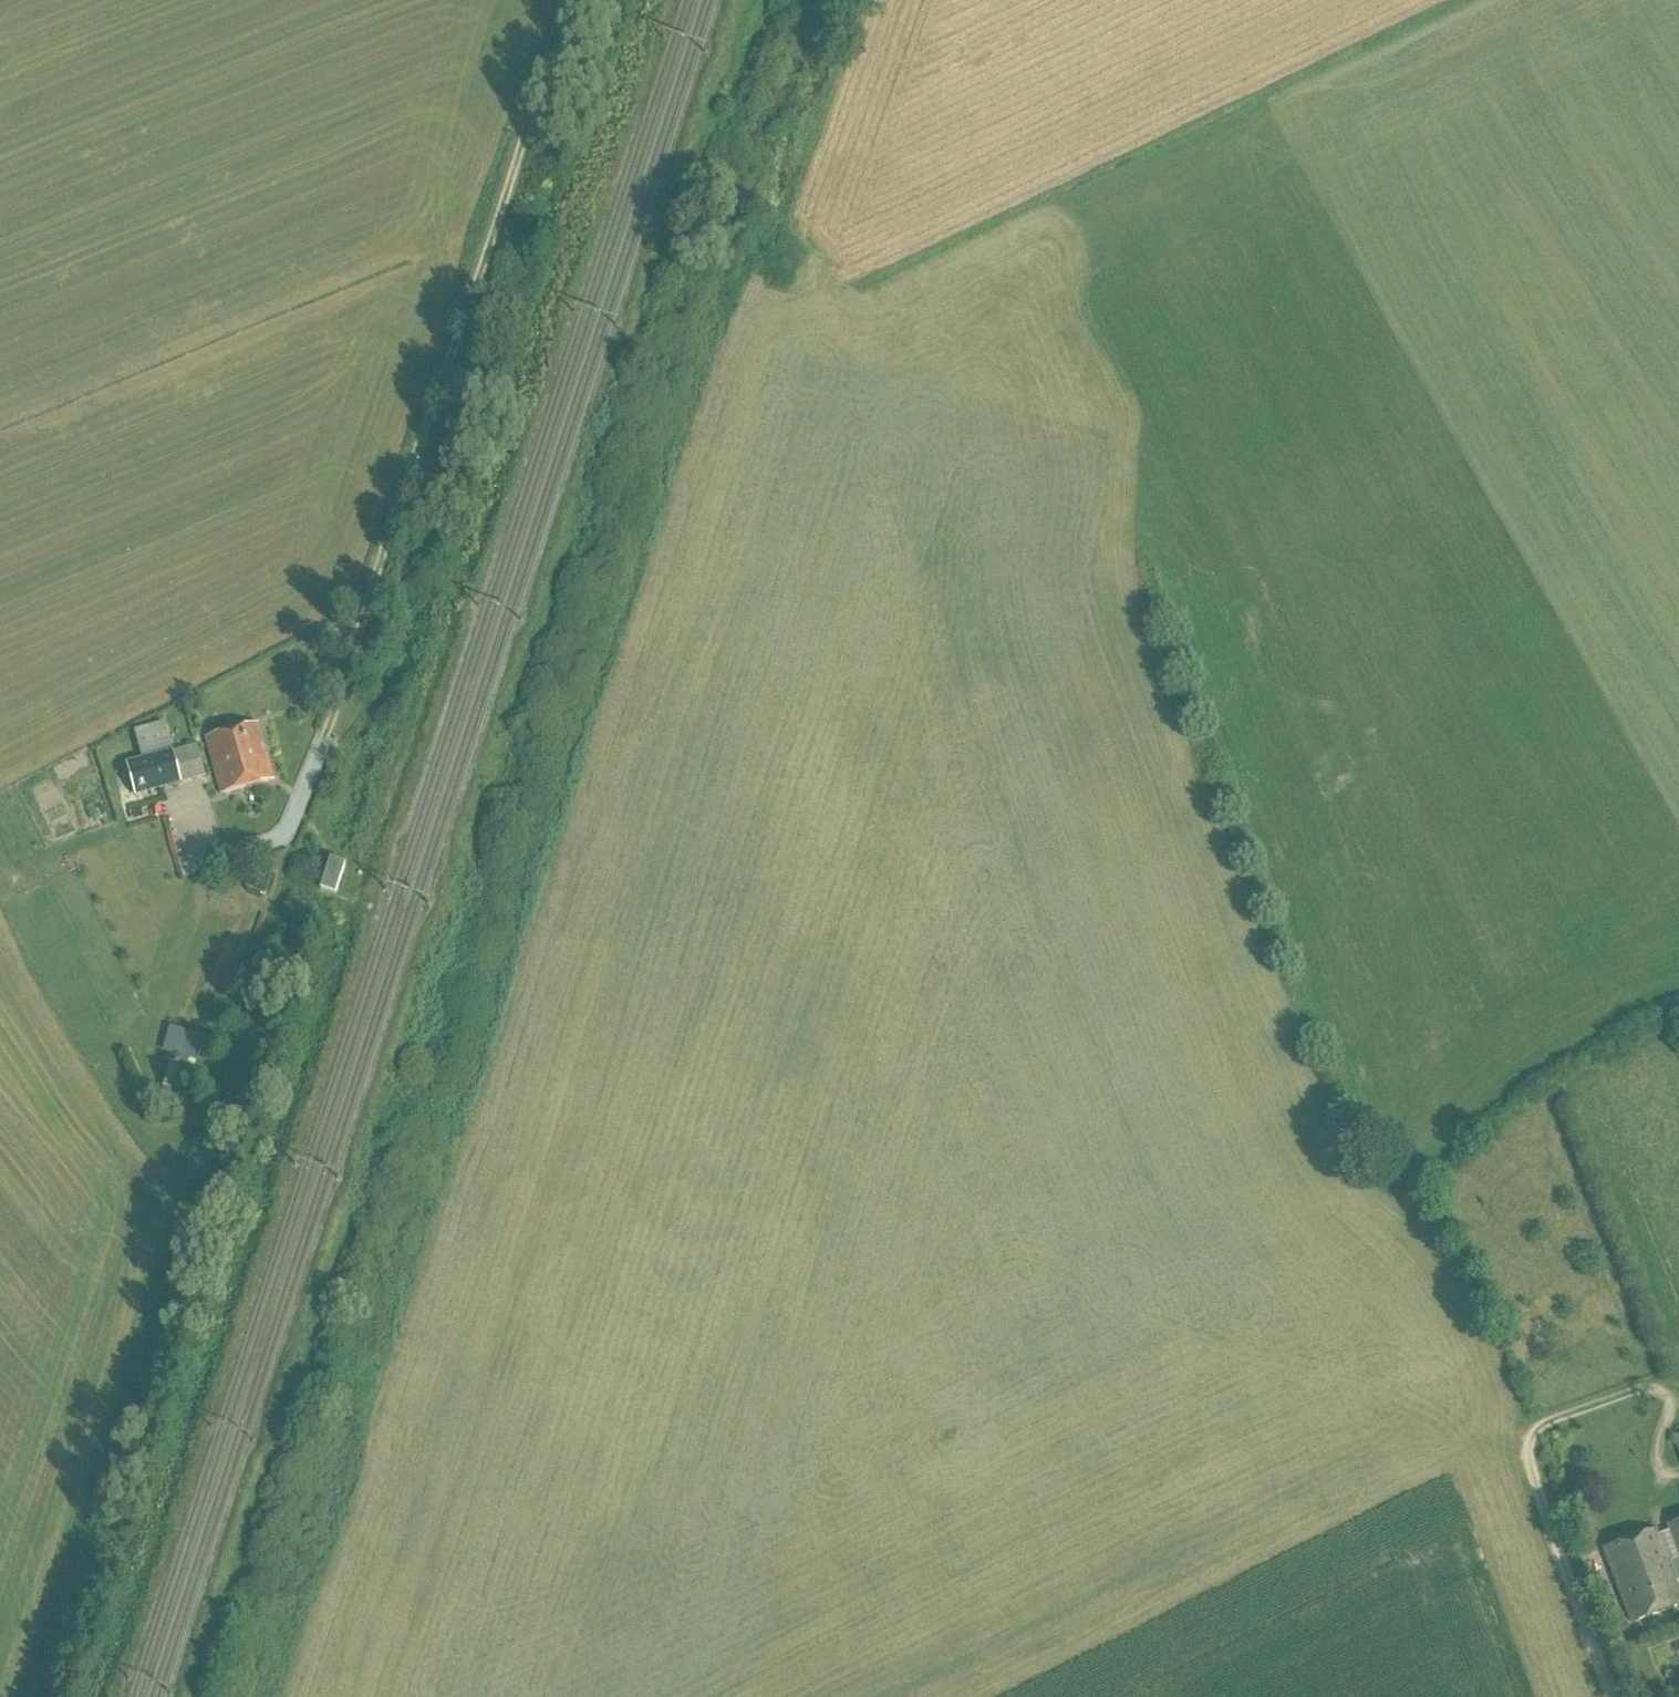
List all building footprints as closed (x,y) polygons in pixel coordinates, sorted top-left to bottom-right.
[(140,730),(147,752),(162,747),(155,725),(140,730)] [(207,738),(221,794),(273,781),(258,725),(207,738)] [(198,740),(180,745),(189,778),(207,773),(198,740)] [(124,763),(134,796),(182,782),(173,749),(124,763)] [(321,890),(336,894),(346,864),(331,859),(321,890)] [(1671,1532),(1678,1555),(1678,1521),(1668,1525),(1671,1532)] [(1671,1532),(1658,1537),(1656,1531),(1603,1550),(1630,1624),(1678,1606),(1678,1595),(1675,1583),(1678,1582),(1678,1555),(1671,1532)]
